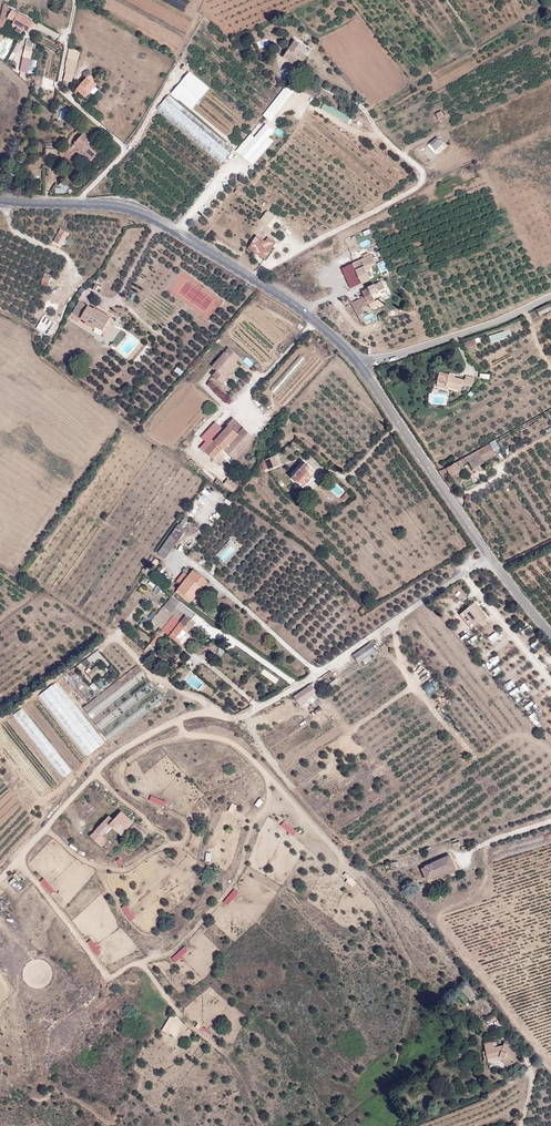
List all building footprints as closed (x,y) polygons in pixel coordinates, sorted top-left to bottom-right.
[(13,11),(12,13),(7,11),(8,8),(9,7),(3,5),(0,18),(0,30),(1,27),(3,28),(6,19),(8,19),(8,17),(15,21),(11,28),(21,33),(24,30),(28,32),(34,23),(13,11)] [(33,41),(27,39),(24,53),(30,55),(33,41)] [(295,62),(295,64),(299,66),(306,56),(300,52),(304,46),(295,40),(285,55),(295,62)] [(69,80),(69,82),(72,82),(80,51),(69,48),(66,65),(66,68),(65,72),(66,72),(64,78),(69,80)] [(294,64),(295,64),(295,62),(285,55),(283,57),(294,64)] [(189,72),(171,93),(191,110),(209,88),(189,72)] [(90,81),(93,78),(94,78),(90,75),(82,83),(80,81),(78,83),(80,85),(76,89),(85,97),(96,86),(90,81)] [(168,95),(157,109),(221,164),(233,150),(168,95)] [(324,103),(322,109),(348,122),(351,116),(324,103)] [(436,114),(439,119),(444,116),(441,111),(436,114)] [(266,117),(270,122),(275,118),(271,113),(266,117)] [(84,133),(75,143),(85,151),(83,152),(92,160),(100,150),(91,142),(92,140),(84,133)] [(430,143),(435,150),(443,143),(437,137),(430,143)] [(59,142),(53,142),(53,145),(55,145),(54,149),(46,149),(45,155),(58,155),(59,142)] [(85,151),(75,143),(74,144),(83,152),(85,151)] [(60,181),(60,187),(56,187),(56,193),(68,193),(68,181),(60,181)] [(261,219),(265,223),(270,217),(272,219),(274,216),(268,211),(261,219)] [(58,244),(65,232),(60,229),(53,242),(58,244)] [(256,249),(267,256),(276,242),(268,237),(266,241),(256,235),(248,248),(254,252),(256,249)] [(265,259),(267,256),(256,249),(254,252),(265,259)] [(372,255),(361,260),(365,269),(376,264),(372,255)] [(365,269),(361,260),(342,268),(351,288),(361,283),(366,280),(370,279),(365,269)] [(49,283),(52,276),(45,273),(42,280),(49,283)] [(361,298),(364,305),(375,300),(372,294),(378,291),(375,284),(368,287),(368,288),(362,291),(365,296),(361,298)] [(103,331),(110,317),(94,308),(94,309),(79,301),(72,313),(86,321),(85,323),(95,329),(96,327),(103,331)] [(539,315),(550,310),(550,307),(549,304),(537,310),(539,315)] [(48,325),(51,320),(46,317),(43,323),(40,321),(36,328),(47,335),(51,327),(48,325)] [(105,331),(110,333),(116,320),(111,317),(105,331)] [(490,335),(492,341),(508,337),(506,330),(490,335)] [(470,344),(469,341),(465,343),(466,347),(477,343),(476,339),(472,340),(473,343),(470,344)] [(207,371),(222,384),(227,378),(224,376),(236,362),(240,357),(229,347),(207,371)] [(239,365),(236,362),(224,376),(227,378),(239,365)] [(447,384),(447,387),(460,390),(462,384),(471,387),(474,377),(466,375),(465,380),(455,377),(455,376),(452,375),(452,373),(450,373),(449,374),(440,372),(437,382),(447,384)] [(225,430),(205,451),(218,463),(226,455),(224,453),(226,451),(234,458),(254,437),(233,418),(227,424),(229,425),(225,430)] [(209,439),(221,426),(216,421),(204,434),(209,439)] [(225,430),(221,426),(209,439),(204,434),(201,437),(205,441),(200,447),(205,451),(225,430)] [(238,462),(257,442),(258,440),(254,437),(234,458),(238,462)] [(490,443),(477,450),(480,456),(493,449),(490,443)] [(447,468),(448,470),(451,475),(460,470),(459,469),(462,468),(463,467),(462,465),(468,461),(473,469),(484,462),(480,456),(477,450),(463,459),(447,468)] [(274,456),(261,461),(264,470),(269,468),(269,470),(278,466),(274,456)] [(305,485),(312,477),(314,476),(308,471),(311,468),(306,463),(293,477),(304,487),(305,485)] [(460,470),(451,475),(453,479),(462,475),(460,470)] [(315,479),(312,477),(305,485),(308,488),(315,479)] [(221,487),(224,483),(218,479),(215,483),(221,487)] [(237,485),(228,479),(224,485),(233,491),(237,485)] [(333,489),(340,497),(346,492),(339,484),(333,489)] [(344,502),(350,495),(346,492),(341,499),(344,502)] [(158,552),(166,558),(186,529),(183,527),(188,519),(184,517),(179,524),(178,524),(158,552)] [(182,584),(178,589),(192,600),(199,592),(203,587),(208,581),(193,570),(185,580),(180,576),(177,581),(182,584)] [(203,587),(199,592),(205,597),(208,592),(203,587)] [(176,592),(191,602),(192,600),(178,589),(176,592)] [(181,602),(173,596),(168,601),(171,603),(166,608),(168,610),(174,615),(182,620),(180,622),(189,629),(190,630),(196,622),(177,607),(181,602)] [(200,617),(181,602),(177,607),(196,622),(200,617)] [(471,627),(485,615),(474,602),(460,614),(471,627)] [(152,621),(157,625),(168,610),(166,608),(164,607),(152,621)] [(157,625),(162,629),(163,629),(174,615),(168,610),(157,625)] [(162,629),(160,631),(162,633),(164,631),(179,642),(189,629),(180,622),(182,620),(174,615),(163,629),(162,629)] [(489,637),(493,643),(500,639),(496,632),(489,637)] [(376,651),(370,643),(353,655),(359,663),(376,651)] [(489,669),(496,664),(492,659),(485,663),(489,669)] [(91,670),(89,668),(85,671),(91,679),(101,671),(96,666),(91,670)] [(434,677),(423,686),(431,696),(442,686),(434,677)] [(58,682),(41,694),(49,706),(56,701),(58,703),(68,696),(58,682)] [(317,692),(312,684),(294,696),(302,707),(309,702),(307,699),(317,692)] [(128,727),(138,719),(135,715),(128,720),(129,721),(125,724),(128,727)] [(150,801),(165,807),(168,802),(152,795),(150,801)] [(133,822),(122,811),(114,820),(109,816),(91,835),(102,846),(107,841),(102,836),(111,826),(122,835),(133,822)] [(281,825),(294,836),(298,832),(285,821),(281,825)] [(455,868),(450,855),(425,866),(425,867),(422,868),(427,879),(430,878),(431,879),(455,868)] [(41,881),(52,894),(56,891),(45,878),(41,881)] [(235,888),(224,902),(229,905),(240,892),(235,888)] [(127,904),(122,908),(132,921),(136,918),(127,904)] [(93,939),(89,942),(98,955),(102,953),(93,939)] [(176,962),(189,951),(185,947),(172,958),(176,962)] [(477,995),(468,984),(461,989),(470,1001),(477,995)] [(210,1036),(212,1032),(202,1026),(200,1030),(210,1036)] [(487,1059),(499,1056),(505,1058),(511,1066),(520,1057),(510,1044),(508,1047),(503,1045),(495,1047),(494,1041),(484,1043),(487,1059)] [(505,1058),(499,1056),(509,1067),(511,1066),(505,1058)]
